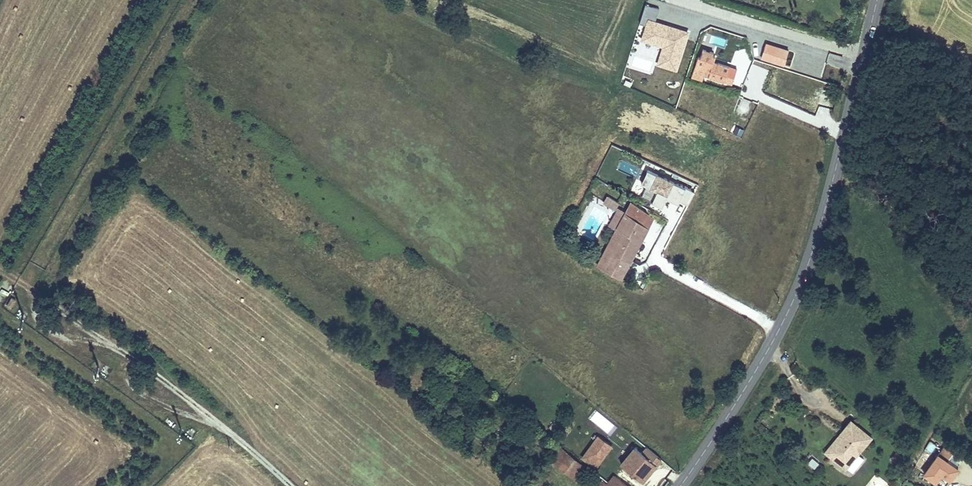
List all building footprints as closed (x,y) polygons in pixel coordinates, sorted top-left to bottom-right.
[(677,67),(687,31),(655,22),(659,8),(645,4),(639,24),(644,26),(635,55),(677,67)] [(792,56),(770,49),(765,63),(788,71),(792,56)] [(718,58),(706,54),(704,60),(702,59),(695,79),(706,84),(708,78),(736,87),(741,73),(719,65),(720,61),(717,60),(718,58)] [(675,195),(658,185),(646,178),(638,191),(667,208),(675,195)] [(675,195),(679,188),(662,178),(658,185),(675,195)] [(675,195),(667,208),(675,212),(682,200),(687,203),(694,193),(680,185),(679,188),(675,195)] [(608,196),(603,202),(615,209),(619,203),(608,196)] [(631,202),(626,211),(640,220),(645,212),(631,202)] [(653,217),(645,212),(640,220),(626,211),(600,260),(623,272),(653,217)] [(12,298),(7,306),(11,309),(16,300),(12,298)] [(596,411),(590,419),(608,433),(615,425),(596,411)] [(581,457),(598,436),(576,419),(559,439),(581,457)] [(825,452),(846,469),(847,468),(858,454),(871,437),(851,420),(825,452)] [(598,436),(581,457),(594,468),(612,447),(598,436)] [(641,442),(636,450),(658,467),(664,461),(641,442)] [(559,470),(572,454),(564,449),(552,464),(559,470)] [(658,467),(636,450),(621,467),(643,485),(658,467)] [(896,452),(891,458),(898,463),(903,458),(896,452)] [(589,468),(572,454),(559,470),(576,484),(589,468)] [(858,454),(847,468),(852,472),(863,458),(858,454)] [(936,454),(922,473),(934,481),(940,473),(948,479),(956,468),(936,454)] [(613,478),(609,484),(604,480),(600,485),(624,485),(613,478)]
